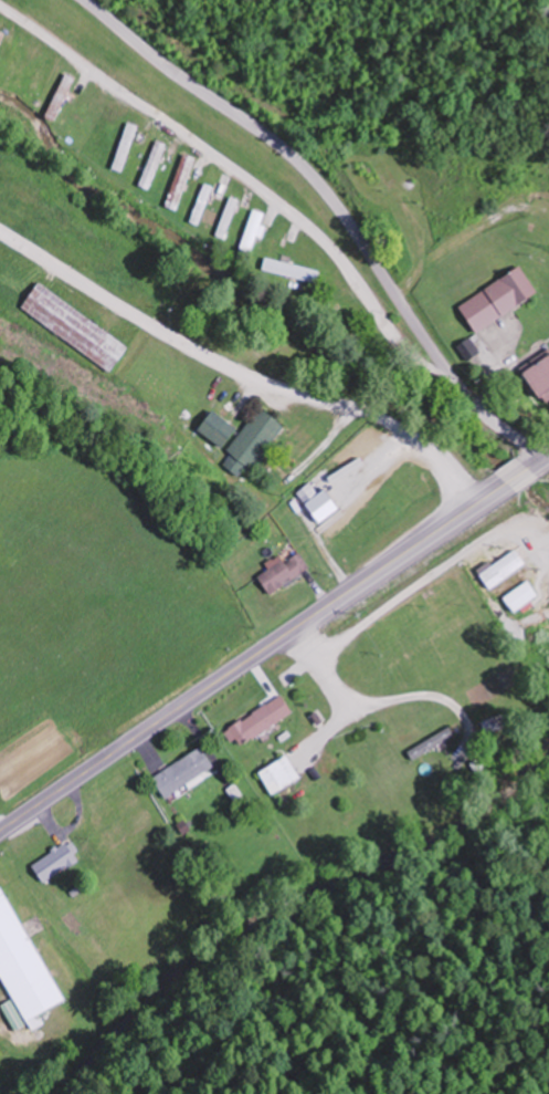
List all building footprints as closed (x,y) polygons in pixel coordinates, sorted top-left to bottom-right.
[(48,118),(57,122),(76,77),(66,73),(48,118)] [(167,147),(157,143),(142,185),(152,189),(167,147)] [(168,207),(178,210),(193,165),(182,162),(168,207)] [(263,217),(253,214),(241,254),(250,257),(263,217)] [(266,262),(275,266),(288,235),(279,231),(266,262)] [(525,268),(462,305),(479,333),(541,296),(525,268)] [(114,373),(132,346),(39,284),(21,310),(114,373)] [(469,362),(489,350),(480,334),(460,347),(469,362)] [(548,402),(548,355),(528,369),(548,402)] [(286,425),(260,407),(244,431),(215,411),(201,432),(231,453),(223,465),(247,482),(286,425)] [(341,488),(333,474),(297,495),(306,509),(341,488)] [(481,586),(510,565),(497,547),(468,567),(481,586)] [(272,595),(312,569),(300,550),(260,576),(272,595)] [(295,713),(284,695),(228,728),(239,747),(295,713)] [(408,750),(413,759),(456,736),(452,727),(408,750)] [(168,796),(217,768),(204,747),(156,775),(168,796)] [(262,771),(274,793),(303,777),(291,755),(262,771)] [(34,863),(45,882),(82,860),(71,842),(34,863)] [(0,888),(0,973),(27,1023),(68,1001),(5,885),(0,888)]
